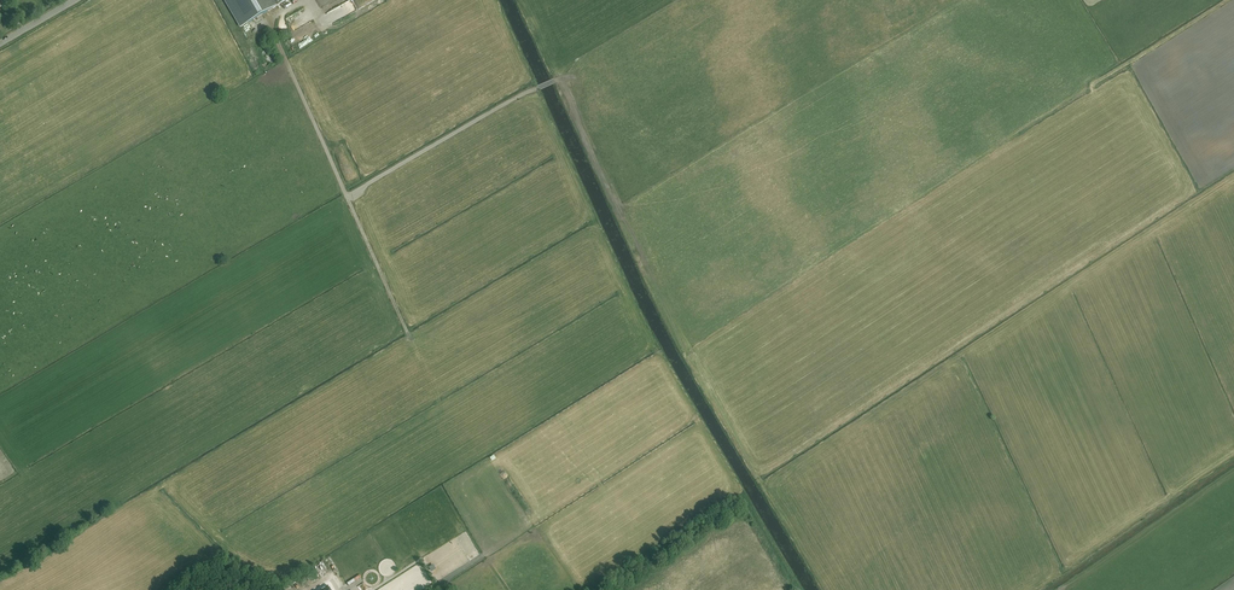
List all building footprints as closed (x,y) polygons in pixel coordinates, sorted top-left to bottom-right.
[(286,0),(225,0),(241,26),(286,0)] [(327,11),(332,22),(360,7),(356,0),(349,0),(327,11)] [(289,16),(291,21),(304,16),(302,11),(289,16)] [(313,34),(302,40),(304,43),(314,37),(313,34)] [(382,575),(385,577),(388,577),(392,576),(394,574),(396,571),(397,568),(396,565),(395,562),(392,560),(389,559),(386,559),(383,560),(381,561),(379,564),(378,567),(379,570),(380,573),(382,575)]
